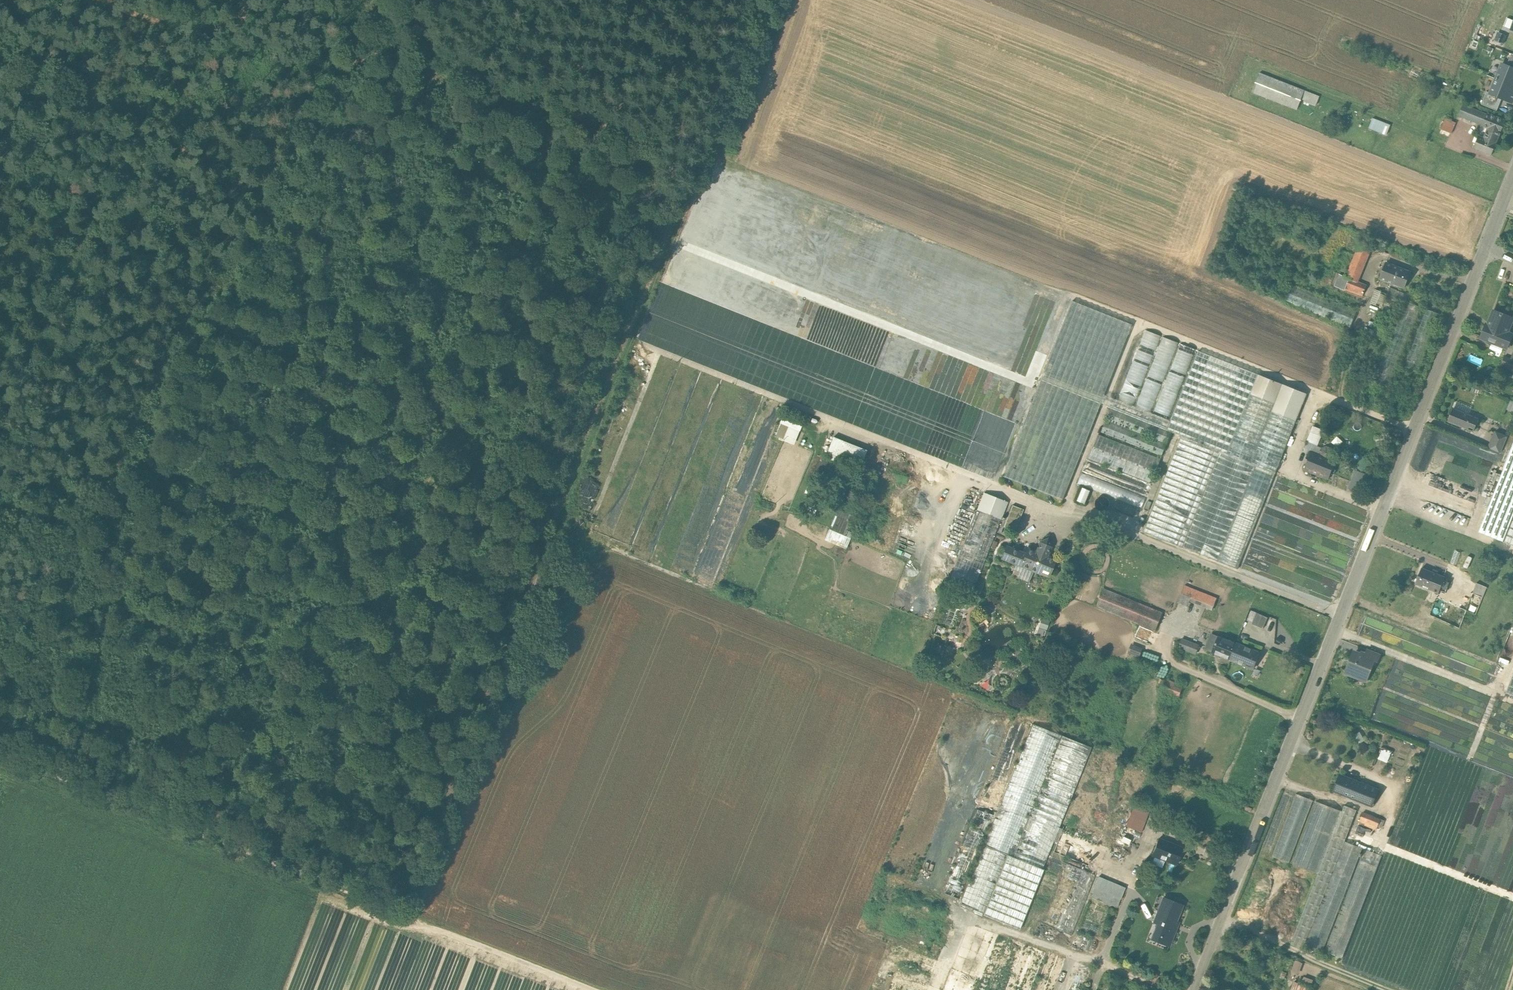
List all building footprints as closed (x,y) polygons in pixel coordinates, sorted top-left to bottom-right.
[(1507,36),(1498,32),(1495,40),(1503,43),(1507,36)] [(1502,64),(1496,78),(1512,85),(1512,68),(1507,66),(1502,64)] [(1305,90),(1260,72),(1253,91),(1298,109),(1305,90)] [(1496,78),(1490,93),(1502,98),(1512,102),(1512,100),(1512,85),(1496,78)] [(1320,96),(1309,92),(1306,101),(1317,105),(1320,96)] [(1497,111),(1502,98),(1490,93),(1487,92),(1482,105),(1497,111)] [(1487,114),(1463,105),(1459,115),(1483,124),(1487,115),(1487,114)] [(1505,120),(1487,113),(1487,114),(1487,115),(1483,124),(1482,125),(1488,128),(1487,130),(1499,135),(1500,133),(1505,120)] [(1391,124),(1374,118),(1370,128),(1387,135),(1391,124)] [(1456,122),(1445,118),(1441,129),(1451,133),(1456,122)] [(1499,135),(1487,130),(1484,138),(1479,136),(1474,148),(1491,155),(1496,143),(1499,135)] [(1437,142),(1433,153),(1459,162),(1463,152),(1437,142)] [(1372,248),(1361,243),(1358,251),(1369,255),(1372,248)] [(1358,284),(1369,255),(1358,251),(1347,279),(1350,281),(1358,284)] [(1410,272),(1388,263),(1381,278),(1404,287),(1410,272)] [(1346,291),(1350,281),(1347,279),(1338,276),(1334,286),(1346,291)] [(1358,284),(1350,281),(1346,291),(1363,298),(1367,288),(1358,284)] [(1359,310),(1291,283),(1284,301),(1352,328),(1359,310)] [(1417,298),(1391,287),(1388,294),(1406,301),(1415,304),(1417,298)] [(1388,294),(1377,289),(1371,303),(1382,307),(1378,318),(1391,323),(1400,299),(1388,294)] [(1004,476),(1063,499),(1132,325),(1074,301),(1004,476)] [(1406,301),(1374,381),(1391,387),(1423,307),(1415,304),(1406,301)] [(1481,337),(1507,348),(1512,335),(1507,333),(1512,318),(1494,310),(1488,326),(1486,325),(1481,337)] [(1370,320),(1368,325),(1378,329),(1380,324),(1370,320)] [(1146,412),(1174,341),(1141,328),(1113,399),(1146,412)] [(1184,436),(1229,454),(1260,376),(1174,341),(1146,412),(1167,421),(1165,428),(1172,431),(1184,436)] [(1512,360),(1506,357),(1502,368),(1512,372),(1512,357),(1512,360)] [(1310,395),(1260,376),(1229,454),(1278,473),(1310,395)] [(1162,455),(1172,431),(1165,428),(1111,407),(1102,432),(1162,455)] [(1478,419),(1453,409),(1448,421),(1473,431),(1478,419)] [(782,416),(777,438),(797,443),(802,421),(782,416)] [(1310,433),(1321,437),(1323,430),(1313,426),(1310,433)] [(1507,437),(1495,432),(1488,448),(1500,453),(1507,437)] [(1310,433),(1307,442),(1315,445),(1317,446),(1321,437),(1310,433)] [(1161,459),(1099,434),(1089,458),(1151,483),(1161,459)] [(827,450),(833,452),(832,455),(862,466),(869,449),(833,435),(827,450)] [(1278,473),(1229,454),(1184,436),(1146,532),(1239,569),(1278,473)] [(1337,445),(1342,441),(1338,436),(1333,441),(1337,445)] [(1312,454),(1315,445),(1307,442),(1303,452),(1311,455),(1312,454)] [(1503,468),(1504,468),(1479,532),(1512,545),(1512,444),(1503,468)] [(1319,456),(1322,448),(1317,446),(1315,445),(1312,454),(1319,456)] [(1327,446),(1322,448),(1319,456),(1331,461),(1333,455),(1331,448),(1327,446)] [(1319,456),(1312,454),(1311,455),(1306,469),(1329,478),(1331,474),(1335,476),(1336,471),(1333,470),(1335,463),(1331,461),(1319,456)] [(1081,472),(1078,482),(1085,484),(1088,481),(1099,484),(1101,486),(1101,492),(1104,492),(1114,495),(1119,499),(1142,506),(1145,495),(1137,487),(1134,488),(1134,480),(1133,480),(1127,480),(1122,486),(1119,485),(1120,482),(1117,482),(1117,484),(1083,474),(1095,473),(1094,467),(1097,465),(1089,462),(1086,472),(1081,472)] [(1360,491),(1366,473),(1355,469),(1349,488),(1360,491)] [(1083,489),(1078,502),(1084,504),(1089,491),(1083,489)] [(1008,504),(984,494),(977,512),(1001,521),(1008,504)] [(1012,506),(1004,527),(1015,531),(1023,510),(1012,506)] [(838,508),(826,539),(847,547),(853,531),(846,528),(851,513),(838,508)] [(1001,521),(977,512),(950,580),(974,589),(1001,521)] [(1046,535),(1036,539),(1031,552),(1045,557),(1050,545),(1046,535)] [(1031,552),(1028,550),(1026,556),(1007,548),(1002,560),(1048,578),(1055,561),(1045,557),(1031,552)] [(1433,573),(1422,569),(1416,584),(1426,588),(1433,573)] [(1446,578),(1433,573),(1426,588),(1440,593),(1446,578)] [(1478,583),(1474,593),(1483,597),(1487,587),(1478,583)] [(1216,599),(1184,586),(1179,598),(1211,611),(1216,599)] [(1162,614),(1102,590),(1096,606),(1156,630),(1162,614)] [(1275,616),(1251,607),(1245,624),(1269,633),(1275,616)] [(1048,628),(1049,619),(1041,618),(1040,627),(1048,628)] [(1236,644),(1213,634),(1206,650),(1230,659),(1236,644)] [(1129,652),(1140,656),(1145,645),(1134,640),(1129,652)] [(1198,646),(1182,640),(1180,646),(1196,652),(1198,646)] [(1260,653),(1236,644),(1230,659),(1254,669),(1260,653)] [(1380,654),(1367,649),(1365,656),(1372,659),(1372,660),(1377,662),(1380,654)] [(1365,656),(1355,652),(1351,660),(1350,660),(1345,672),(1353,676),(1354,673),(1368,678),(1371,668),(1369,667),(1372,660),(1372,659),(1365,656)] [(1183,686),(1166,679),(1166,681),(1161,679),(1158,686),(1179,695),(1183,686)] [(1032,724),(960,902),(985,911),(1056,734),(1032,724)] [(1061,736),(990,917),(1020,928),(1090,748),(1061,736)] [(1383,748),(1379,758),(1388,761),(1392,751),(1383,748)] [(1378,789),(1340,775),(1334,791),(1372,806),(1378,789)] [(1297,794),(1272,856),(1290,863),(1314,801),(1297,794)] [(1317,802),(1293,864),(1317,874),(1342,812),(1317,802)] [(1347,808),(1318,880),(1328,884),(1356,812),(1347,808)] [(1147,817),(1132,810),(1125,827),(1141,833),(1147,817)] [(1381,822),(1363,815),(1360,824),(1378,831),(1381,822)] [(1092,860),(1099,841),(1063,828),(1055,851),(1082,862),(1084,857),(1092,860)] [(1171,845),(1158,840),(1152,855),(1165,860),(1171,845)] [(1346,843),(1307,944),(1324,951),(1363,850),(1346,843)] [(1182,849),(1171,845),(1165,860),(1176,864),(1182,849)] [(1365,850),(1326,951),(1343,958),(1383,857),(1365,850)] [(1067,864),(1065,868),(1071,870),(1068,877),(1079,881),(1060,930),(1072,935),(1095,876),(1067,864)] [(1126,887),(1099,877),(1094,888),(1121,899),(1126,887)] [(1183,906),(1163,898),(1154,922),(1158,923),(1154,935),(1171,942),(1176,930),(1174,929),(1183,906)] [(1042,948),(992,933),(979,976),(952,968),(945,989),(1030,989),(1042,948)] [(1061,955),(1049,952),(1038,989),(1050,989),(1061,955)] [(1296,959),(1292,970),(1299,973),(1303,962),(1296,959)] [(1312,985),(1314,979),(1305,976),(1303,982),(1312,985)]
